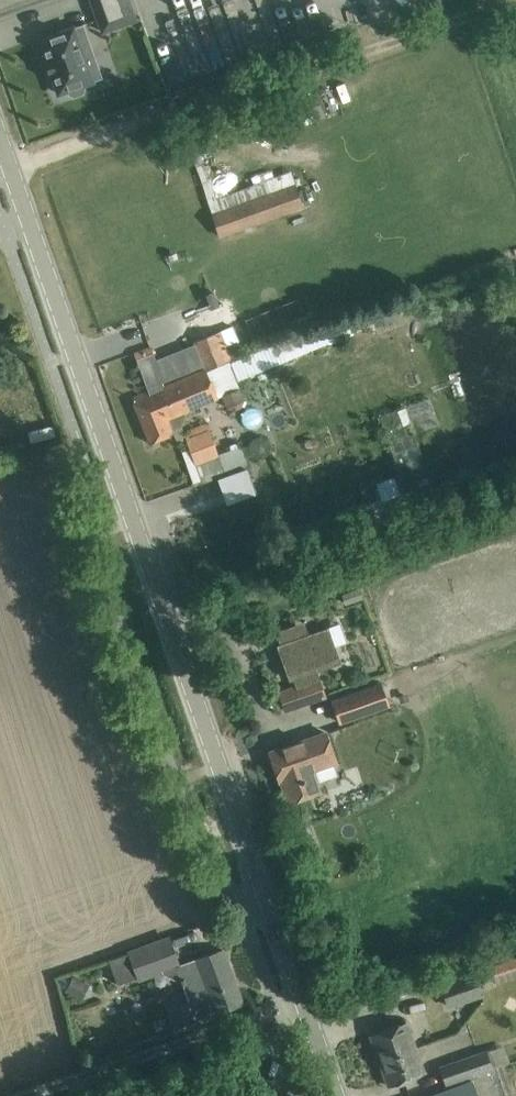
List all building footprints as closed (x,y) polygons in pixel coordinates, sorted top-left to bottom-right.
[(102,31),(135,19),(128,0),(91,0),(102,31)] [(85,61),(95,57),(83,23),(39,39),(46,58),(44,59),(49,74),(51,73),(58,93),(67,89),(69,93),(73,95),(82,92),(84,88),(82,84),(92,81),(85,61)] [(304,206),(291,172),(209,201),(220,236),(304,206)] [(370,310),(376,326),(394,319),(392,314),(399,311),(395,300),(370,310)] [(221,330),(195,341),(206,369),(228,359),(244,353),(239,341),(227,346),(221,330)] [(151,346),(134,352),(139,365),(155,359),(151,346)] [(217,396),(206,369),(162,387),(174,414),(177,413),(217,396)] [(174,414),(162,387),(154,390),(153,388),(130,397),(149,442),(172,433),(166,418),(174,414)] [(239,387),(221,394),(227,407),(235,410),(241,407),(244,400),(239,387)] [(431,473),(419,429),(445,422),(438,396),(383,411),(402,481),(431,473)] [(174,414),(166,418),(172,433),(173,432),(177,443),(185,440),(195,464),(196,464),(202,482),(225,474),(246,466),(248,466),(241,446),(217,454),(208,432),(210,432),(206,422),(190,428),(193,436),(187,438),(177,413),(174,414)] [(366,530),(440,505),(458,498),(452,481),(434,487),(431,480),(406,489),(358,505),(358,507),(276,537),(284,559),(366,529),(366,530)] [(327,628),(278,645),(289,677),(292,676),(295,685),(318,677),(315,668),(338,659),(334,648),(327,628)] [(295,685),(278,691),(285,710),(325,696),(319,680),(318,677),(295,685)] [(387,706),(379,684),(333,700),(341,723),(387,706)] [(290,744),(269,752),(279,780),(281,779),(288,801),(309,793),(317,790),(315,782),(336,775),(332,763),(335,761),(325,732),(290,744)] [(315,836),(308,816),(295,821),(301,840),(315,836)] [(110,959),(108,959),(109,960),(117,983),(128,979),(137,976),(138,978),(161,969),(175,964),(176,966),(178,965),(168,937),(129,952),(110,959)] [(222,949),(178,965),(176,966),(182,983),(184,982),(191,1000),(175,1006),(171,1015),(176,1029),(215,1015),(214,1012),(242,1002),(222,949)] [(490,964),(493,975),(515,968),(515,956),(490,964)] [(474,966),(439,977),(448,1005),(482,994),(479,983),(486,981),(494,979),(493,975),(490,964),(489,961),(488,961),(474,966)] [(82,999),(89,983),(72,975),(65,991),(82,999)] [(379,1061),(415,1048),(405,1021),(370,1034),(379,1061)] [(464,1059),(439,1067),(446,1085),(494,1068),(493,1067),(508,1062),(502,1045),(487,1051),(464,1059)] [(424,1073),(415,1048),(379,1061),(388,1086),(424,1073)] [(423,1095),(478,1095),(472,1079),(423,1095)]
